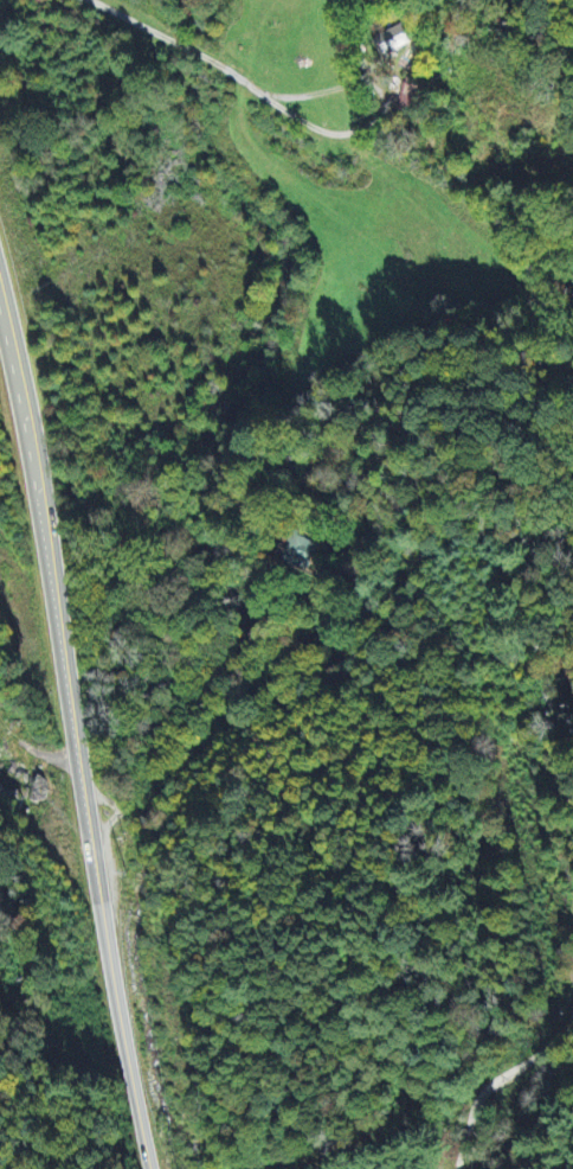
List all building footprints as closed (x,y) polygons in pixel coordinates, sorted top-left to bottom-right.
[(384,38),(391,54),(409,47),(403,30),(384,38)] [(398,109),(413,113),(418,89),(402,86),(398,109)] [(311,568),(318,546),(294,537),(286,559),(311,568)]
